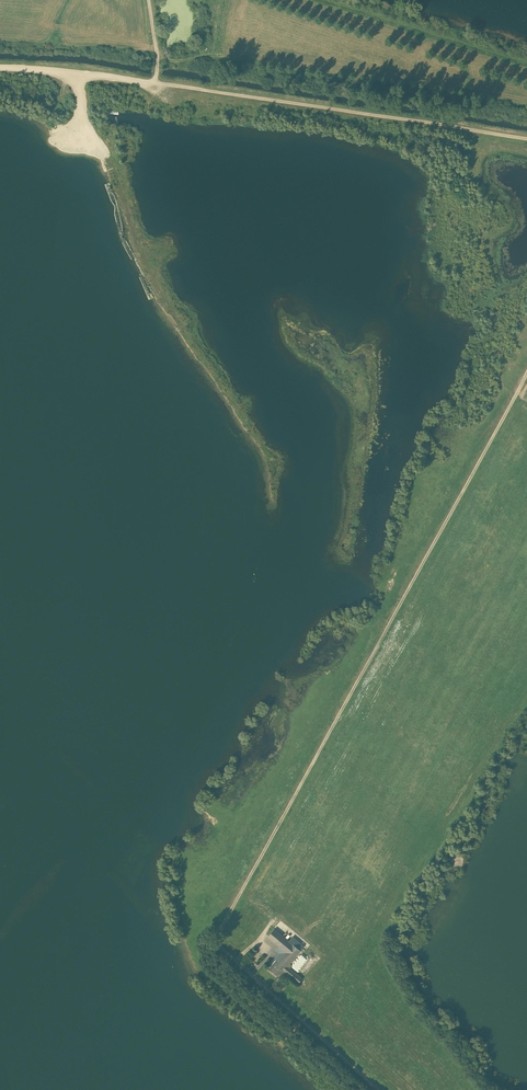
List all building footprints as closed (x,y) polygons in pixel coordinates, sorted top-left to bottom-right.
[(279,950),(280,951),(290,939),(291,939),(277,926),(266,938),(279,950)] [(291,939),(290,939),(302,949),(305,945),(294,935),(291,939)] [(279,950),(274,955),(278,959),(286,966),(289,963),(302,949),(290,939),(280,951),(279,950)] [(286,966),(278,959),(270,968),(280,976),(286,969),(288,967),(286,966)] [(288,967),(286,969),(289,972),(300,982),(304,977),(289,963),(286,966),(288,967)]
